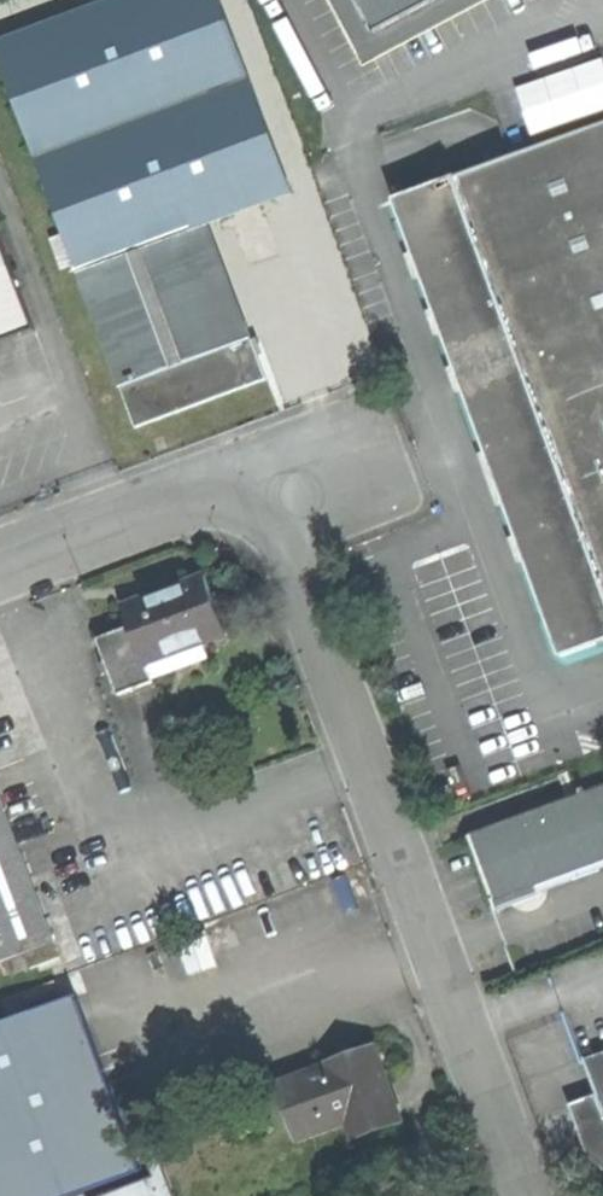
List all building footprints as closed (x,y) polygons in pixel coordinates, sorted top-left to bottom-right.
[(135,421),(202,396),(265,374),(243,313),(227,318),(191,219),(289,184),(223,0),(93,0),(0,33),(0,45),(65,227),(52,232),(63,262),(76,257),(135,421)] [(374,29),(358,0),(326,0),(361,66),(486,0),(428,0),(374,29)] [(374,29),(428,0),(358,0),(374,29)] [(392,192),(479,432),(558,652),(602,636),(602,116),(392,192)] [(37,319),(0,223),(0,333),(37,319)] [(101,633),(122,686),(158,672),(151,653),(206,632),(208,638),(231,630),(207,566),(183,575),(185,580),(167,587),(150,594),(147,588),(125,596),(134,620),(101,633)] [(213,652),(208,638),(206,632),(151,653),(158,672),(213,652)] [(491,892),(602,853),(602,778),(468,826),(480,861),(491,892)] [(54,933),(0,785),(0,953),(54,933)] [(142,1160),(110,1072),(105,1057),(80,987),(0,1016),(0,1195),(43,1195),(142,1160)] [(584,1050),(597,1086),(568,1096),(577,1123),(589,1156),(602,1167),(602,1043),(584,1050)] [(279,1085),(299,1140),(349,1122),(354,1135),(398,1119),(372,1046),(324,1062),(326,1068),(279,1085)]
